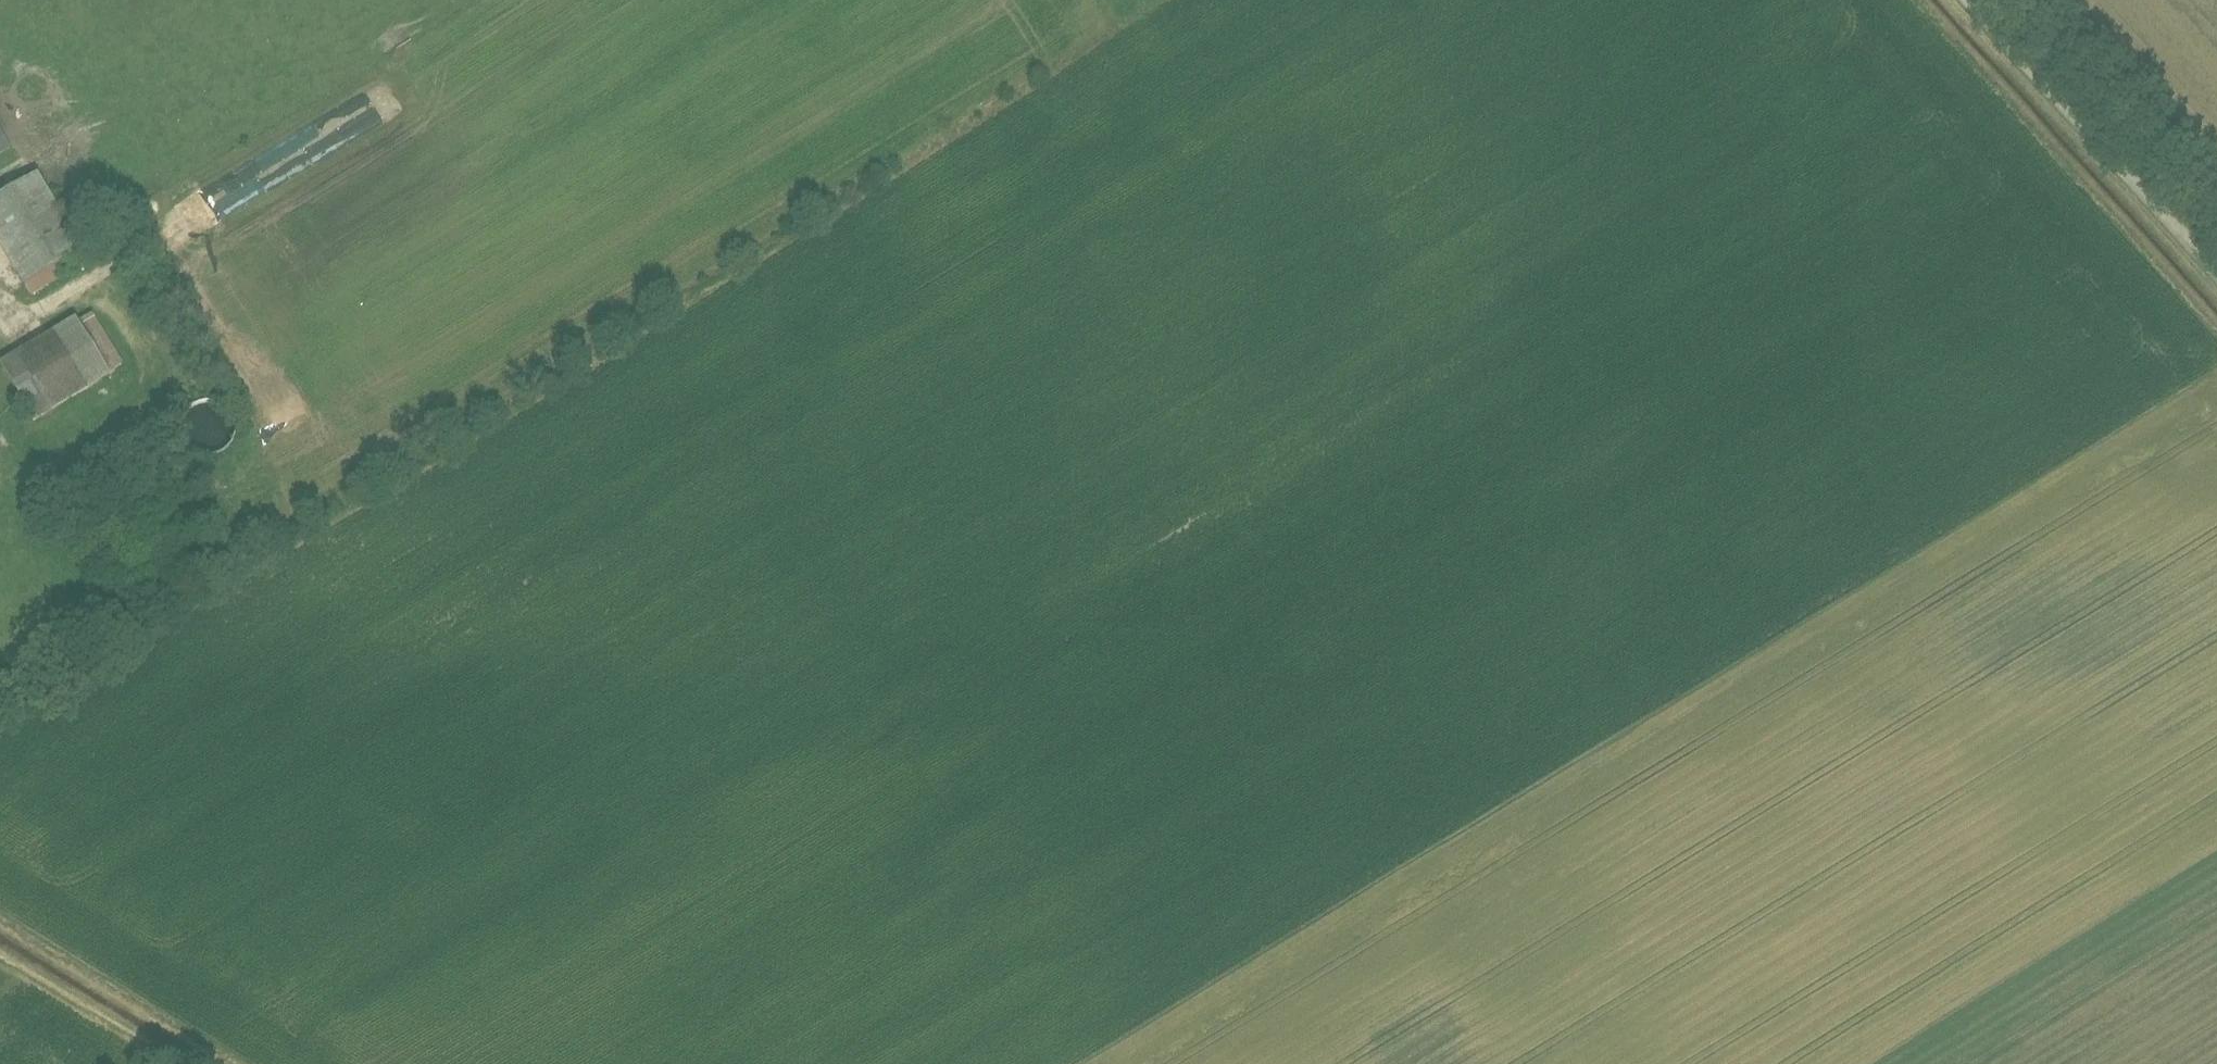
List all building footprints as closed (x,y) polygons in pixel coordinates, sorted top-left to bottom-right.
[(0,201),(0,251),(21,287),(83,252),(40,177),(0,201)] [(37,295),(56,287),(52,278),(34,286),(37,295)] [(0,363),(0,377),(31,429),(125,373),(87,310),(0,363)] [(226,447),(230,439),(232,430),(230,421),(226,413),(219,407),(211,404),(203,404),(195,406),(188,410),(183,416),(179,424),(179,432),(181,440),(186,448),(193,453),(201,456),(211,456),(219,453),(226,447)]
